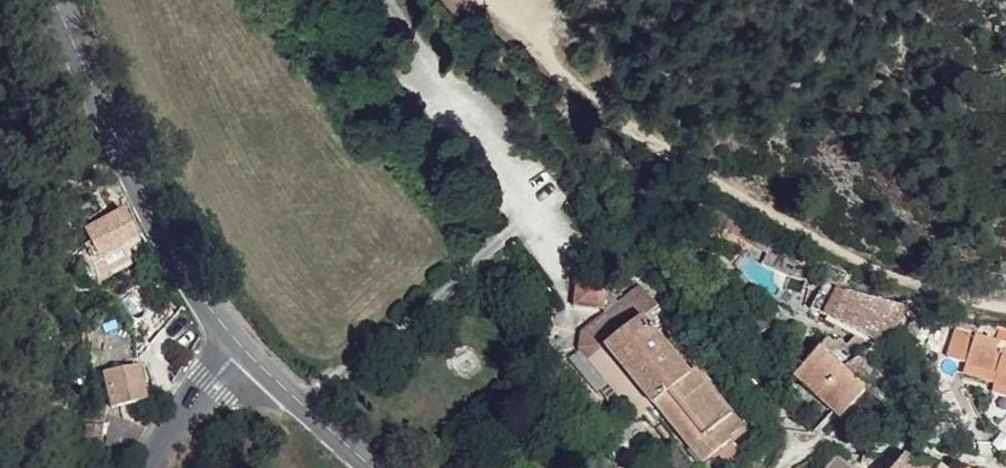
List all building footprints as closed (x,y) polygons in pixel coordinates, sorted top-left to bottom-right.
[(152,237),(139,210),(101,229),(114,256),(109,258),(118,276),(151,260),(142,242),(152,237)] [(913,319),(927,312),(834,283),(813,309),(863,342),(879,343),(884,344),(893,337),(913,319)] [(595,360),(707,467),(739,467),(744,462),(750,430),(643,316),(595,360)] [(119,331),(115,331),(112,331),(111,333),(108,335),(106,338),(105,341),(104,343),(104,347),(105,350),(105,353),(107,357),(110,358),(112,361),(115,362),(118,363),(120,362),(124,363),(127,362),(130,360),(132,359),(134,357),(135,354),(136,350),(136,344),(136,341),(135,338),(134,336),(132,334),(130,332),(127,331),(126,330),(124,330),(123,330),(119,331)] [(986,334),(968,373),(986,380),(1005,386),(1005,341),(986,334)] [(861,387),(872,372),(854,357),(850,362),(835,349),(800,388),(838,421),(864,392),(861,387)] [(159,398),(152,362),(116,369),(123,405),(159,398)] [(85,445),(100,446),(101,428),(87,426),(85,445)] [(917,459),(908,467),(944,467),(917,459)]
